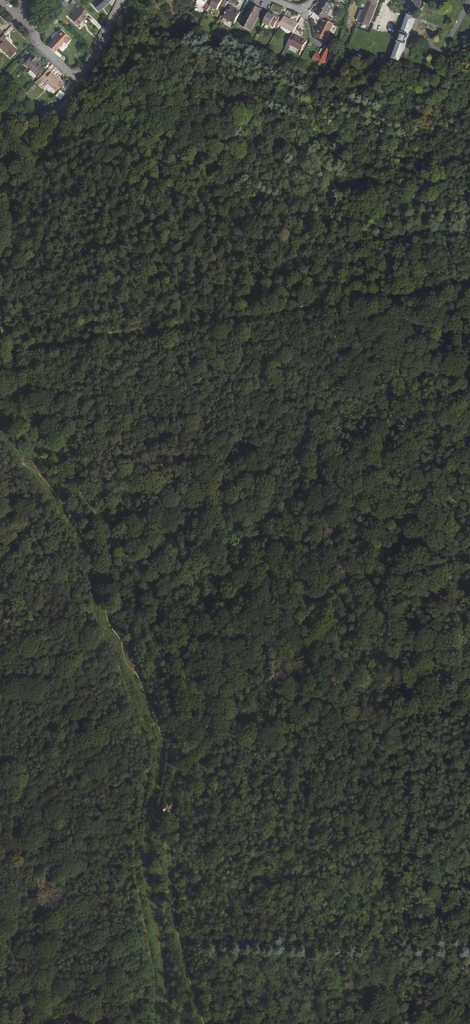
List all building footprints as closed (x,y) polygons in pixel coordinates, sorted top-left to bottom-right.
[(111,0),(97,0),(92,4),(97,11),(103,7),(103,8),(109,4),(108,3),(111,0)] [(210,7),(217,10),(222,1),(221,0),(213,0),(210,6),(210,7)] [(318,11),(316,15),(323,18),(328,21),(330,18),(327,16),(333,5),(323,0),(317,11),(318,11)] [(378,3),(369,0),(367,0),(358,23),(368,27),(378,3)] [(250,29),(261,9),(256,6),(251,4),(240,24),(250,29)] [(87,13),(81,7),(69,19),(77,26),(86,17),(84,16),(87,13)] [(222,18),(233,24),(239,13),(235,11),(235,12),(227,8),(222,18)] [(271,24),(278,28),(279,25),(283,18),(276,15),(275,16),(272,14),(268,12),(263,22),(270,25),(271,24)] [(409,14),(391,65),(400,68),(408,45),(409,45),(412,36),(411,35),(418,17),(409,14)] [(283,18),(279,25),(293,32),(298,23),(284,15),(283,18)] [(328,21),(323,18),(322,22),(323,22),(316,36),(325,41),(331,29),(341,34),(343,28),(334,24),(328,21)] [(61,31),(47,47),(54,53),(64,43),(66,45),(70,40),(61,31)] [(0,38),(0,49),(10,58),(17,50),(10,44),(5,39),(7,37),(4,34),(0,38)] [(292,34),(288,43),(301,50),(306,41),(295,35),(295,36),(292,34)] [(322,67),(332,48),(325,44),(319,54),(315,53),(312,59),(315,62),(315,63),(322,67)] [(36,77),(38,80),(44,74),(41,71),(43,70),(34,62),(36,60),(32,56),(31,58),(30,58),(24,65),(30,71),(37,76),(36,77)] [(34,79),(36,77),(37,76),(30,71),(27,74),(34,79)] [(38,80),(41,83),(43,81),(55,92),(63,84),(51,73),(49,75),(45,72),(44,74),(38,80)] [(34,84),(27,90),(30,93),(37,87),(34,84)] [(60,89),(55,95),(60,99),(65,94),(60,89)]
